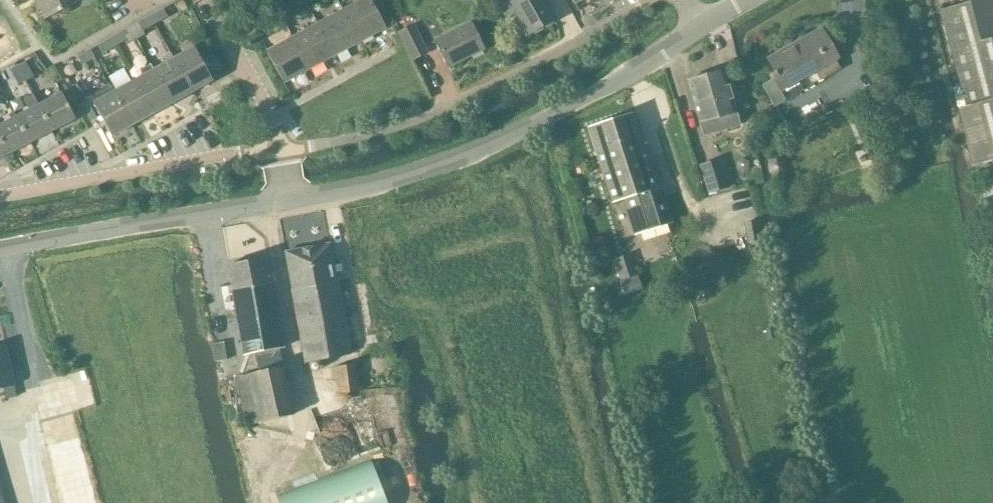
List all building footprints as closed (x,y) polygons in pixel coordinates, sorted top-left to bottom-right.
[(78,0),(36,0),(46,19),(79,1),(78,0)] [(343,9),(360,42),(386,27),(371,0),(360,0),(343,9)] [(379,0),(375,0),(372,2),(384,24),(390,21),(379,0)] [(498,3),(507,19),(518,13),(529,33),(554,18),(543,0),(503,0),(498,3)] [(952,56),(966,106),(957,108),(973,167),(992,161),(992,0),(979,0),(940,11),(952,56)] [(164,9),(150,16),(155,25),(168,17),(164,9)] [(335,55),(360,42),(343,9),(317,23),(335,55)] [(143,31),(155,25),(150,16),(130,28),(136,39),(144,35),(143,31)] [(434,41),(442,56),(448,67),(484,49),(470,22),(434,41)] [(309,69),(335,55),(317,23),(292,37),(309,69)] [(399,33),(410,56),(411,57),(425,49),(414,26),(399,33)] [(136,39),(130,28),(111,39),(115,46),(128,39),(130,43),(136,39)] [(791,44),(770,56),(767,58),(774,72),(768,75),(771,80),(773,79),(762,86),(773,107),(785,100),(803,90),(798,81),(838,59),(823,33),(794,49),(791,44)] [(309,69),(292,37),(266,51),(283,83),(309,69)] [(115,46),(111,39),(98,46),(102,53),(115,46)] [(174,59),(192,92),(212,80),(191,42),(182,47),(185,52),(174,59)] [(91,50),(80,56),(78,57),(82,64),(95,58),(91,50)] [(192,92),(174,59),(171,54),(162,59),(165,64),(153,70),(172,103),(192,92)] [(25,62),(18,66),(26,80),(33,77),(25,62)] [(172,103),(153,70),(151,65),(142,70),(144,75),(134,81),(152,114),(172,103)] [(26,80),(18,66),(11,70),(18,84),(26,80)] [(5,68),(0,71),(0,84),(11,79),(5,68)] [(724,70),(688,80),(699,122),(715,117),(718,127),(738,122),(724,70)] [(90,95),(80,76),(70,81),(80,100),(90,95)] [(133,125),(152,114),(134,81),(114,92),(133,125)] [(133,125),(114,92),(111,87),(102,92),(105,97),(93,103),(112,136),(133,125)] [(62,93),(39,105),(51,129),(74,117),(62,93)] [(16,117),(29,141),(51,129),(39,105),(16,117)] [(635,233),(672,221),(647,144),(643,146),(633,114),(589,128),(613,202),(624,199),(635,233)] [(29,141),(16,117),(0,125),(0,140),(6,152),(29,141)] [(880,149),(869,154),(874,166),(885,161),(880,149)] [(747,161),(742,158),(736,161),(736,168),(742,172),(747,168),(747,161)] [(773,159),(767,164),(769,174),(776,176),(778,177),(785,170),(783,161),(774,158),(773,159)] [(700,166),(709,193),(728,187),(719,160),(700,166)] [(570,200),(580,197),(575,182),(565,185),(570,200)] [(761,221),(744,224),(747,244),(764,241),(761,221)] [(305,363),(351,354),(338,282),(336,282),(329,244),(286,252),(293,290),(292,290),(305,363)] [(631,254),(612,260),(620,281),(638,274),(631,254)] [(267,258),(225,266),(243,356),(254,354),(258,373),(284,368),(279,348),(284,347),(267,258)] [(602,271),(596,269),(592,273),(593,279),(599,281),(603,277),(602,271)] [(215,362),(227,359),(224,342),(212,344),(215,362)] [(15,386),(6,345),(0,347),(0,389),(15,386)] [(339,393),(359,390),(356,364),(336,367),(339,393)] [(258,373),(236,378),(246,424),(293,414),(284,368),(258,373)] [(278,494),(281,502),(389,502),(377,457),(278,494)]
